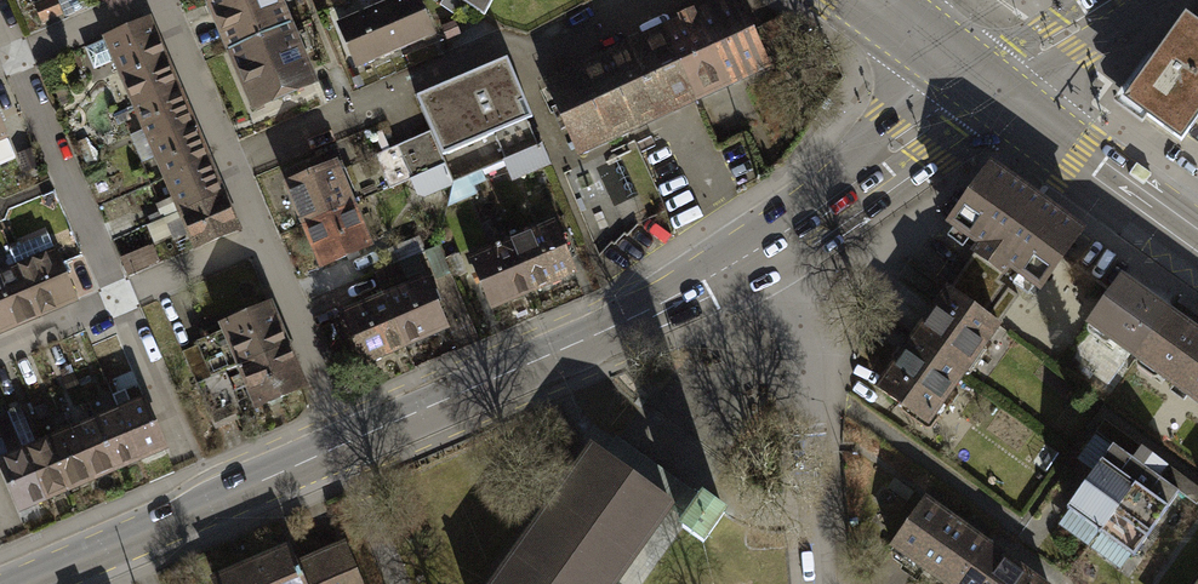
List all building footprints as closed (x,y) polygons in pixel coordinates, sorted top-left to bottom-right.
[(39,7),(45,21),(62,14),(56,0),(54,0),(39,7)] [(231,51),(289,27),(278,0),(216,0),(210,3),(231,51)] [(358,64),(432,33),(418,0),(403,0),(342,26),(358,64)] [(482,14),(491,0),(462,0),(482,14)] [(662,29),(698,106),(774,71),(740,0),(725,0),(662,29)] [(1187,12),(1124,102),(1180,141),(1197,117),(1197,20),(1187,12)] [(140,114),(188,94),(156,17),(90,45),(100,69),(118,61),(140,114)] [(455,22),(443,27),(447,37),(459,32),(455,22)] [(231,51),(255,107),(312,83),(289,27),(231,51)] [(585,159),(698,106),(662,29),(549,82),(585,159)] [(378,158),(393,191),(416,182),(425,203),(461,188),(448,158),(536,120),(511,62),(422,100),(437,132),(378,158)] [(167,178),(215,158),(188,94),(140,114),(147,131),(135,136),(147,165),(160,160),(167,178)] [(75,95),(65,99),(69,108),(79,104),(75,95)] [(18,154),(0,111),(0,162),(18,154)] [(541,142),(503,158),(512,180),(550,163),(541,142)] [(37,151),(22,158),(28,171),(42,165),(37,151)] [(159,207),(166,222),(231,195),(215,158),(167,178),(176,200),(159,207)] [(290,183),(309,229),(365,205),(345,160),(290,183)] [(1010,265),(1040,287),(1081,231),(992,167),(951,223),(981,245),(976,253),(1004,273),(1010,265)] [(191,236),(198,252),(246,232),(231,195),(166,222),(152,228),(161,249),(191,236)] [(309,229),(329,274),(384,251),(365,205),(309,229)] [(540,297),(585,279),(562,223),(517,241),(540,297)] [(40,319),(83,302),(54,230),(11,247),(18,265),(40,319)] [(495,314),(540,297),(517,241),(473,259),(495,314)] [(157,248),(125,261),(132,277),(164,264),(157,248)] [(415,351),(460,332),(440,284),(456,277),(445,251),(430,257),(437,275),(391,294),(415,351)] [(1004,273),(976,253),(970,261),(998,282),(1004,273)] [(970,261),(949,290),(978,310),(998,282),(970,261)] [(40,319),(18,265),(0,272),(0,335),(40,319)] [(1121,278),(1089,323),(1137,358),(1170,313),(1121,278)] [(914,339),(962,374),(998,324),(978,310),(949,290),(914,339)] [(370,370),(415,351),(391,294),(346,313),(370,370)] [(219,374),(239,365),(287,345),(269,303),(221,324),(224,331),(198,342),(199,345),(182,352),(196,384),(219,374)] [(1137,358),(1137,359),(1197,403),(1197,332),(1171,312),(1170,313),(1137,358)] [(879,387),(927,423),(962,374),(914,339),(879,387)] [(239,365),(257,408),(305,387),(287,345),(239,365)] [(119,365),(104,371),(116,399),(131,393),(119,365)] [(219,374),(196,384),(214,426),(237,416),(219,374)] [(146,463),(171,453),(151,404),(126,414),(146,463)] [(46,504),(71,494),(51,444),(39,449),(23,409),(9,415),(11,419),(19,438),(25,454),(46,504)] [(121,474),(146,463),(126,414),(101,424),(121,474)] [(19,438),(11,419),(0,423),(0,441),(2,445),(19,438)] [(1105,420),(1096,432),(1113,445),(1068,508),(1134,555),(1180,492),(1197,505),(1197,503),(1197,487),(1105,420)] [(96,484),(121,474),(101,424),(76,434),(96,484)] [(71,494),(96,484),(76,434),(51,444),(71,494)] [(670,504),(589,446),(489,583),(612,583),(670,504)] [(21,514),(46,504),(25,454),(1,464),(21,514)] [(946,583),(962,583),(995,539),(933,495),(896,547),(946,583)] [(725,512),(704,497),(682,527),(703,543),(725,512)] [(995,539),(962,583),(1056,583),(995,539)] [(221,583),(367,583),(350,545),(305,565),(296,545),(219,579),(221,583)]
